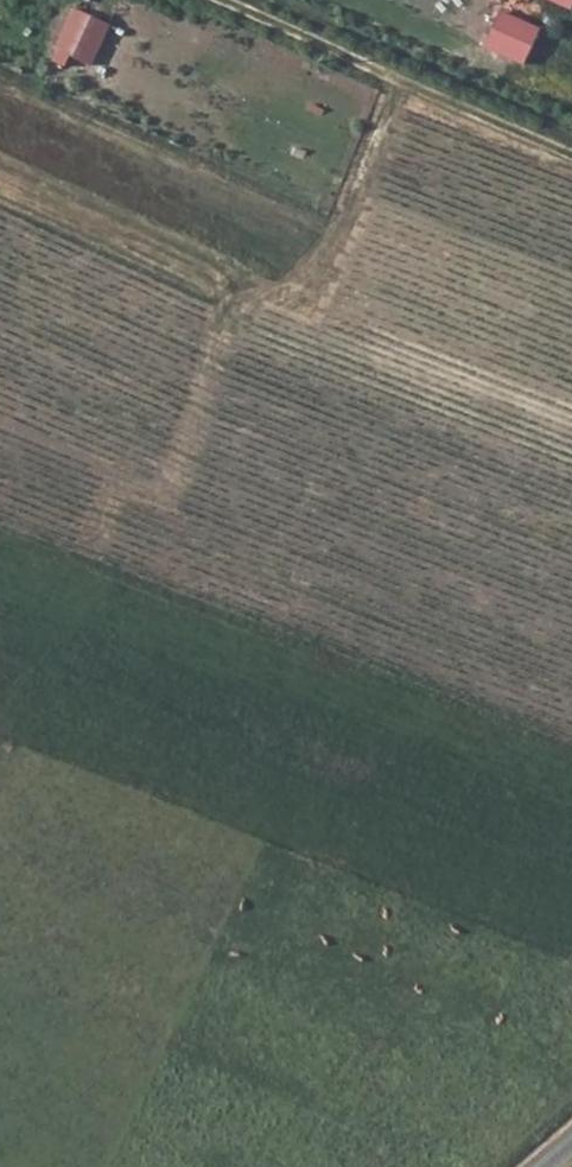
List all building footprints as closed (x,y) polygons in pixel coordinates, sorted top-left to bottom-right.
[(567,10),(571,0),(543,0),(567,10)] [(64,6),(48,50),(88,64),(104,21),(64,6)] [(520,65),(535,27),(492,9),(476,48),(520,65)]
